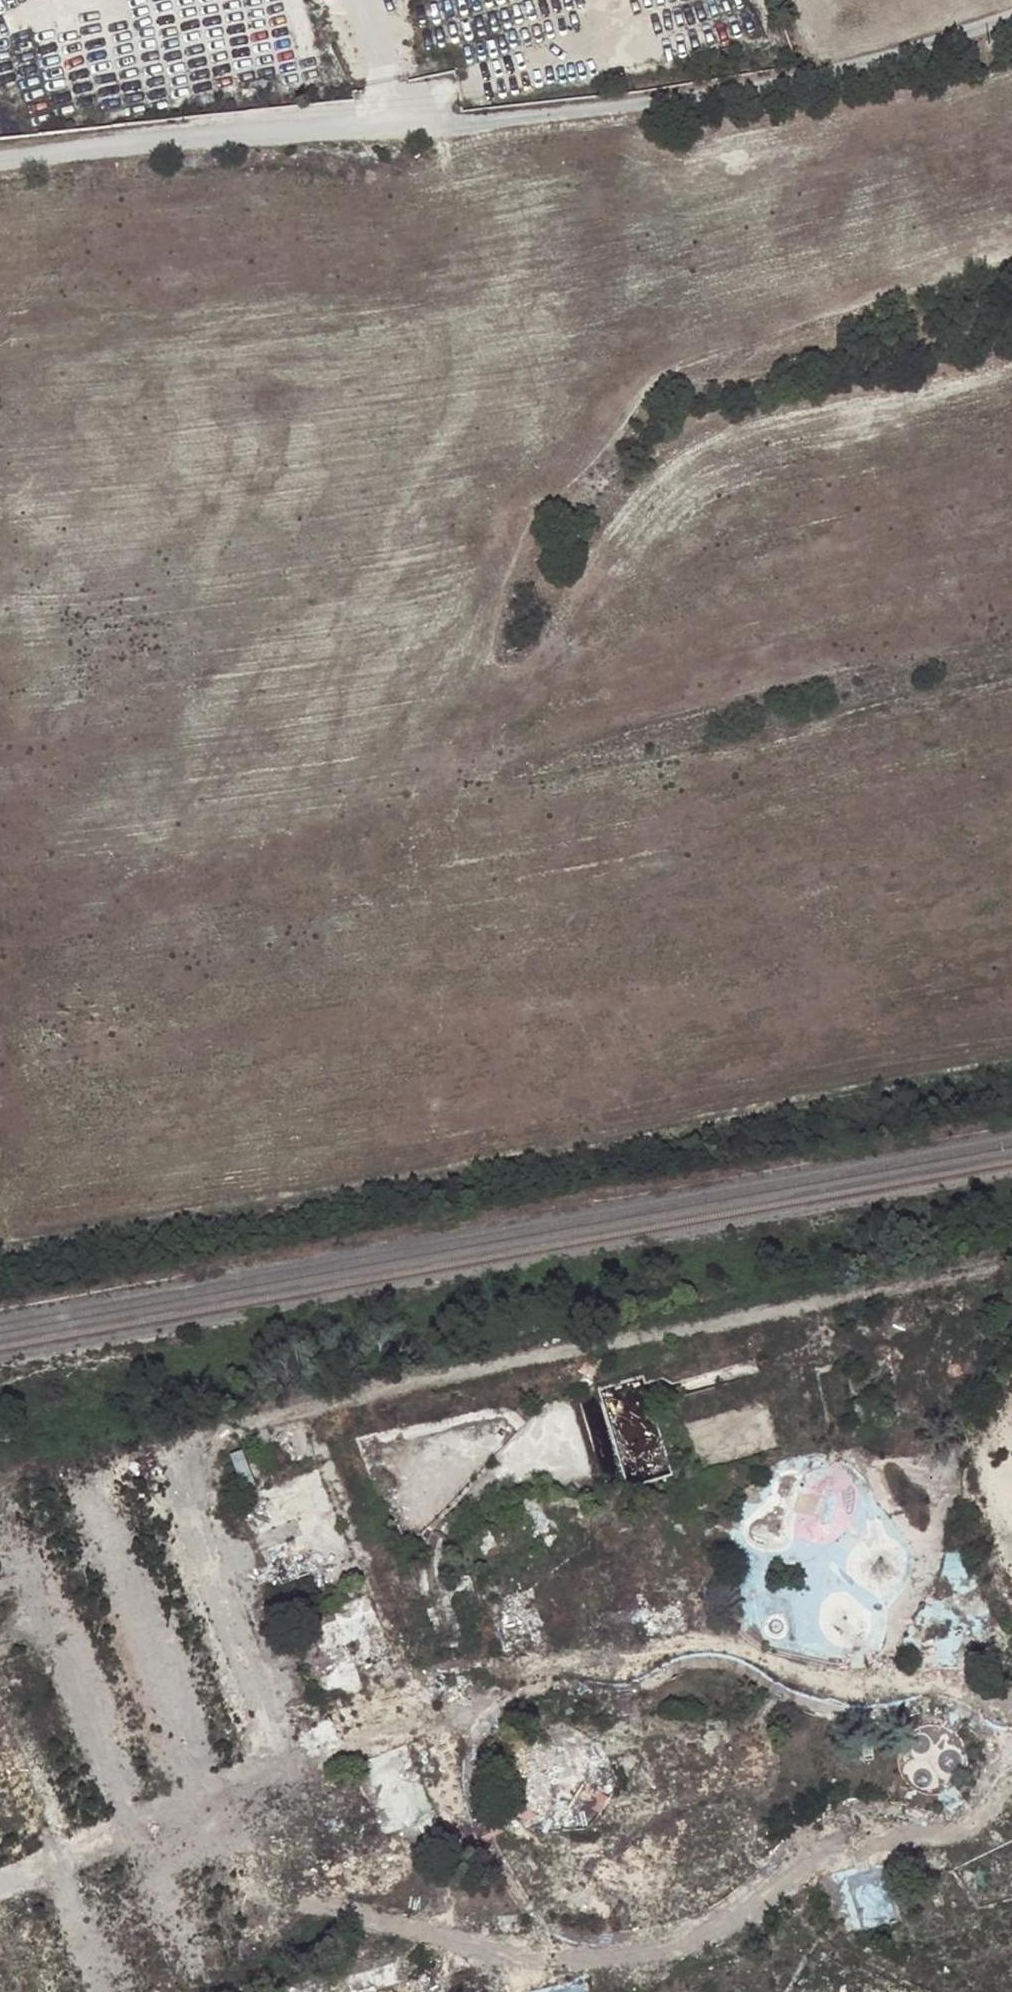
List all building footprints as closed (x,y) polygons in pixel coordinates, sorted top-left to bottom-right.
[(256,1486),(242,1452),(230,1457),(242,1491),(256,1486)]
